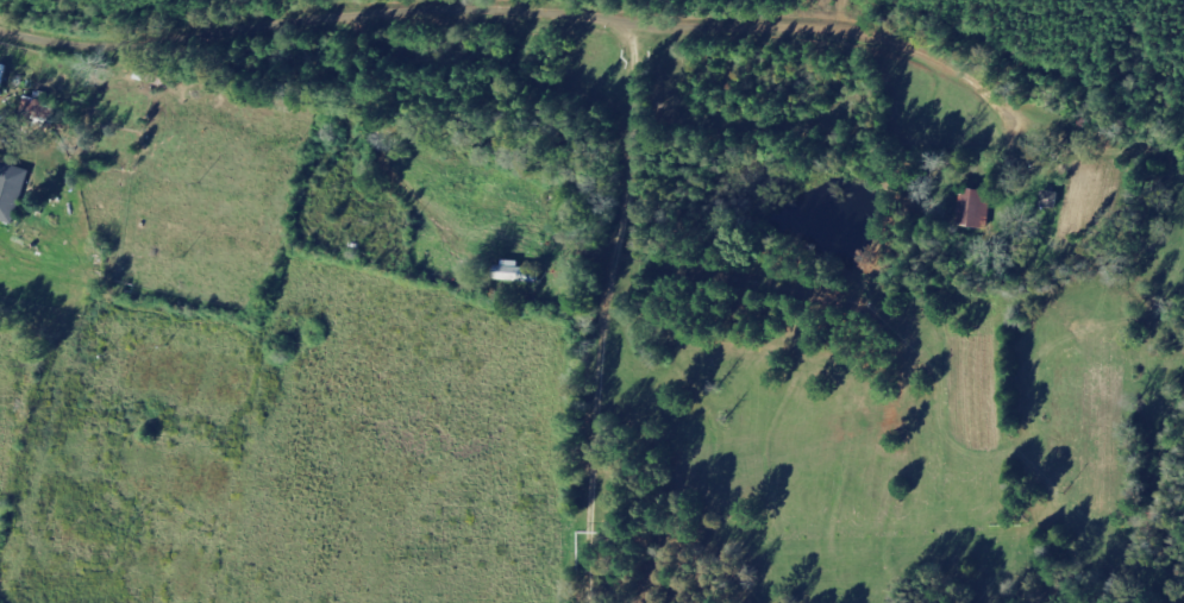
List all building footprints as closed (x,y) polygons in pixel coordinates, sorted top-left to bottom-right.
[(33,172),(5,163),(0,180),(0,220),(16,225),(33,172)] [(965,227),(992,229),(996,192),(968,190),(965,227)] [(542,283),(543,268),(521,267),(522,264),(498,263),(498,281),(542,283)]
